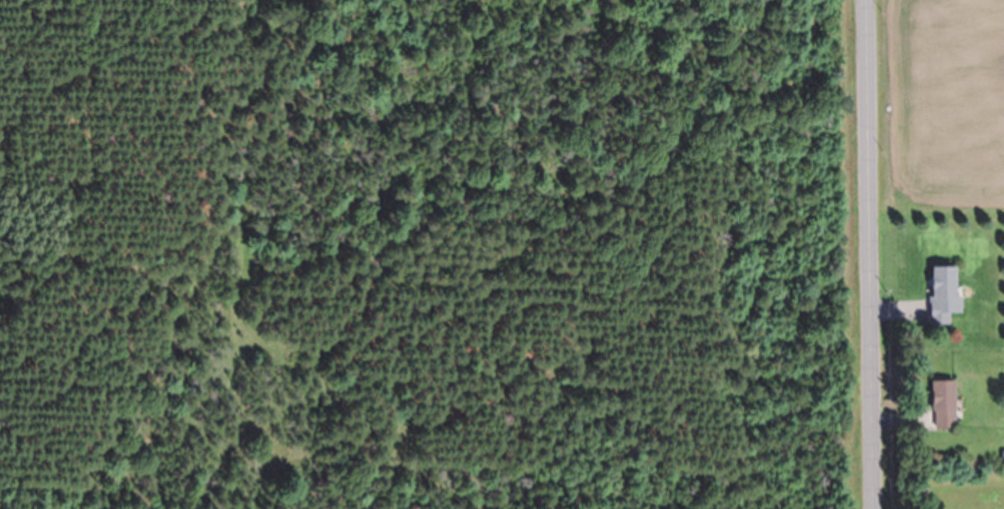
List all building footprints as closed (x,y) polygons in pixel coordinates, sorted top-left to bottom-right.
[(956,266),(930,266),(930,325),(950,325),(950,312),(962,312),(962,296),(956,296),(956,266)] [(933,381),(933,429),(955,429),(955,381),(933,381)]
